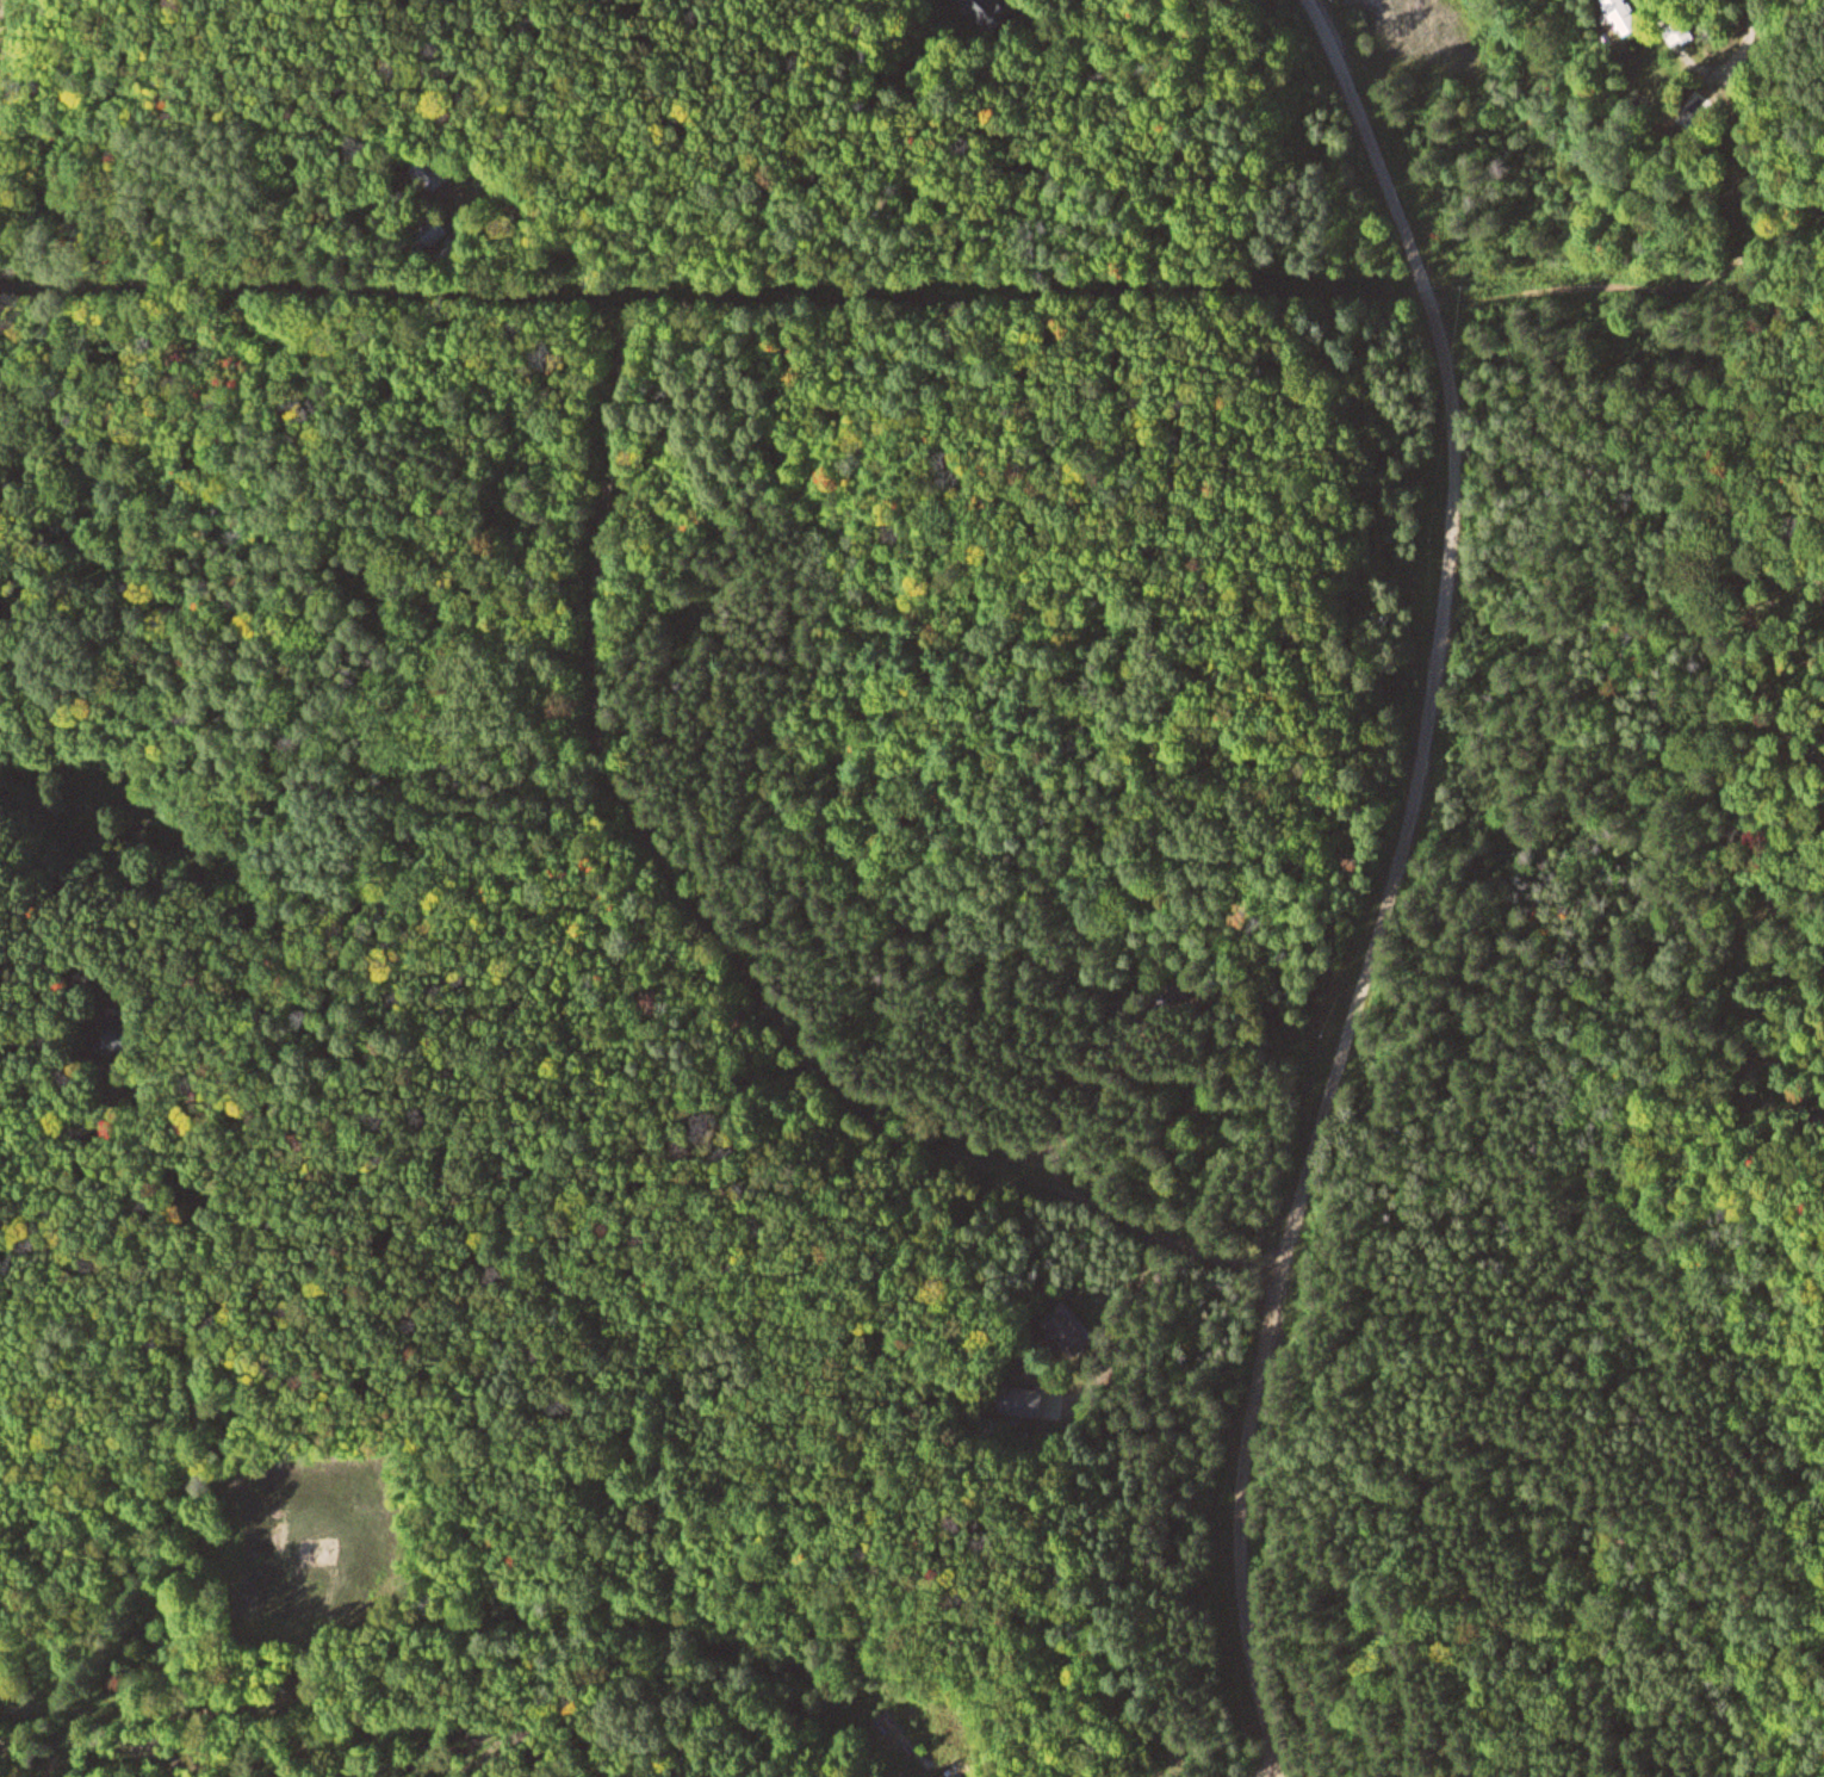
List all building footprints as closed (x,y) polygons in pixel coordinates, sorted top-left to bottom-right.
[(1637,36),(1655,26),(1640,0),(1616,0),(1637,36)] [(1058,1420),(1063,1393),(1009,1384),(1005,1411),(1058,1420)]
